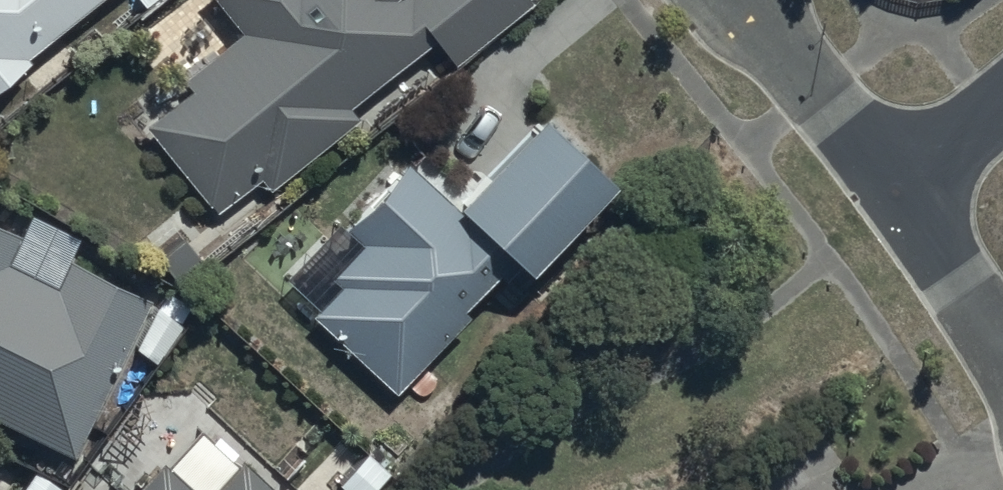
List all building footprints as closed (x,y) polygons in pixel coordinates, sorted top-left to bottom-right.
[(30,50),(26,45),(78,0),(0,0),(0,76),(30,50)] [(513,0),(221,0),(240,27),(178,73),(184,82),(145,111),(210,199),(255,166),(265,179),(358,111),(343,91),(431,27),(447,48),(513,0)] [(519,249),(601,157),(530,94),(447,187),(399,145),(338,213),(354,228),(322,263),(336,275),(307,307),(394,384),(466,303),(458,296),(490,260),(498,267),(517,247),(519,249)] [(14,221),(0,215),(0,250),(14,221)] [(74,444),(148,287),(67,249),(53,277),(0,252),(0,410),(74,444)] [(229,446),(232,443),(212,424),(206,431),(195,420),(162,455),(158,451),(128,483),(120,476),(107,489),(275,489),(229,446)]
